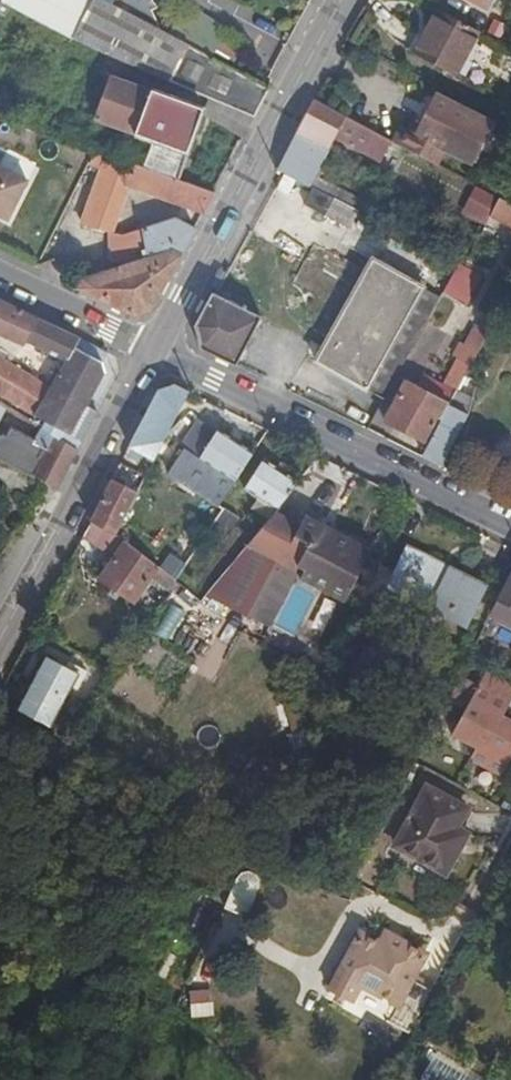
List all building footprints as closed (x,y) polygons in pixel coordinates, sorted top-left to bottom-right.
[(56,9),(61,0),(37,0),(56,9)] [(56,9),(82,22),(78,30),(117,48),(135,13),(110,0),(61,0),(56,9)] [(167,29),(158,10),(165,6),(159,0),(110,0),(135,13),(167,29)] [(481,28),(438,4),(418,49),(456,71),(481,28)] [(256,114),(272,83),(167,29),(135,13),(117,48),(211,92),(256,114)] [(182,174),(204,108),(206,103),(113,68),(108,80),(117,83),(113,95),(103,92),(96,114),(154,134),(145,161),(182,174)] [(402,121),(393,137),(425,156),(433,141),(459,155),(479,118),(427,90),(417,109),(427,115),(418,131),(408,125),(402,121)] [(248,130),(256,114),(211,92),(206,103),(204,108),(248,130)] [(373,126),(316,93),(277,165),(311,183),(334,194),(338,186),(313,172),(337,129),(382,154),(392,136),(373,126)] [(417,109),(408,125),(418,131),(427,115),(417,109)] [(208,203),(217,187),(182,174),(145,161),(121,152),(119,158),(123,159),(121,168),(134,173),(133,177),(208,203)] [(5,225),(26,183),(0,170),(0,223),(5,225)] [(130,185),(111,176),(105,187),(92,219),(110,227),(130,185)] [(334,194),(311,183),(303,197),(350,222),(358,208),(334,194)] [(452,190),(437,183),(429,201),(443,208),(452,190)] [(82,215),(92,219),(105,187),(97,184),(82,215)] [(365,200),(338,186),(334,194),(358,208),(360,209),(365,200)] [(488,212),(510,225),(510,205),(498,197),(488,212)] [(156,302),(198,223),(174,212),(148,222),(125,230),(120,232),(124,243),(146,236),(149,251),(70,279),(133,309),(156,302)] [(123,224),(125,230),(148,222),(146,215),(123,224)] [(291,288),(342,316),(368,267),(317,239),(291,288)] [(342,316),(336,327),(341,329),(381,256),(376,253),(368,267),(342,316)] [(341,329),(322,363),(369,389),(426,281),(381,256),(341,329)] [(457,260),(441,290),(463,302),(479,271),(460,262),(457,260)] [(369,389),(383,396),(441,290),(426,281),(369,389)] [(262,313),(212,286),(194,318),(201,345),(237,363),(262,313)] [(23,343),(24,341),(37,317),(0,299),(0,333),(23,343)] [(67,358),(79,337),(37,317),(24,341),(50,354),(52,351),(67,358)] [(436,414),(441,418),(457,389),(486,333),(474,326),(465,342),(458,354),(442,380),(440,384),(446,387),(440,398),(414,385),(404,380),(385,419),(423,439),(436,414)] [(341,329),(336,327),(318,361),(322,363),(341,329)] [(448,349),(458,354),(465,342),(456,336),(448,349)] [(78,450),(99,410),(90,406),(107,373),(103,363),(92,357),(97,346),(79,337),(67,358),(50,389),(0,359),(0,390),(51,421),(46,430),(78,450)] [(422,370),(414,385),(440,398),(446,387),(440,384),(442,380),(422,370)] [(140,430),(133,443),(157,456),(191,389),(176,382),(161,389),(140,430)] [(428,457),(441,464),(457,430),(470,396),(457,389),(441,418),(422,454),(428,457)] [(235,481),(255,450),(221,427),(218,432),(201,420),(176,458),(215,484),(224,472),(235,481)] [(78,450),(46,430),(37,445),(12,429),(7,437),(0,432),(0,453),(33,475),(44,482),(57,491),(78,450)] [(0,453),(0,459),(14,468),(14,471),(29,481),(33,475),(0,453)] [(278,508),(300,480),(265,456),(246,486),(259,495),(278,508)] [(143,484),(118,471),(93,520),(118,533),(143,484)] [(278,508),(259,495),(251,507),(268,519),(278,508)] [(226,508),(209,533),(221,542),(238,516),(226,508)] [(302,529),(296,526),(278,508),(268,519),(221,577),(263,618),(284,576),(279,573),(287,556),(302,563),(303,562),(299,561),(310,538),(300,534),(302,529)] [(350,596),(375,546),(309,514),(302,529),(300,534),(310,538),(299,561),(303,562),(304,563),(309,565),(305,574),(350,596)] [(118,533),(93,520),(85,536),(118,555),(103,575),(135,598),(150,578),(160,565),(158,564),(118,533)] [(177,536),(158,564),(160,565),(178,579),(198,550),(177,536)] [(467,626),(487,585),(452,568),(450,571),(441,566),(441,563),(411,547),(389,589),(467,626)] [(302,563),(287,556),(279,573),(284,576),(263,618),(275,624),(304,563),(303,562),(302,563)] [(160,565),(150,578),(169,593),(180,580),(178,579),(160,565)] [(497,608),(501,610),(498,615),(510,620),(510,581),(497,608)] [(477,647),(472,657),(482,662),(487,652),(477,647)] [(48,652),(19,705),(53,724),(62,707),(81,672),(48,652)] [(463,674),(453,694),(472,703),(451,746),(507,776),(510,768),(510,724),(503,720),(510,704),(510,676),(491,666),(482,683),(463,674)] [(63,730),(74,715),(62,707),(53,724),(63,730)] [(451,845),(458,833),(470,808),(431,787),(401,847),(449,873),(462,851),(451,845)] [(469,837),(458,833),(451,845),(462,851),(469,837)] [(378,939),(358,928),(328,987),(346,998),(356,980),(415,1012),(430,985),(411,975),(423,950),(384,928),(378,939)]
